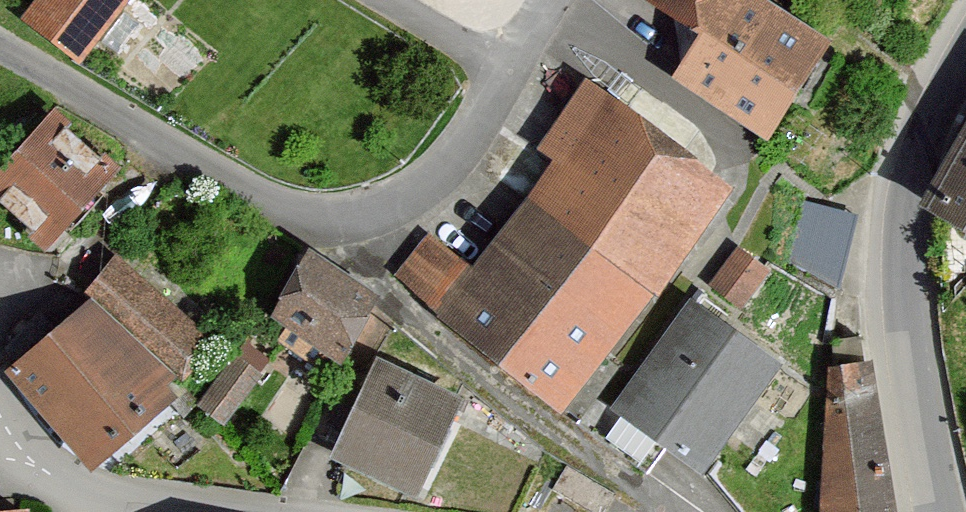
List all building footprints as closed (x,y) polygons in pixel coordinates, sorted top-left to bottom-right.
[(127,0),(34,0),(18,21),(79,66),(127,0)] [(638,4),(691,38),(662,84),(761,146),(825,47),(761,6),(765,0),(640,0),(638,4)] [(425,239),(389,285),(560,416),(730,196),(583,84),(529,154),(549,169),(468,273),(425,239)] [(43,118),(0,170),(0,222),(43,257),(112,175),(43,118)] [(923,211),(965,238),(965,141),(923,211)] [(845,268),(857,201),(802,191),(790,259),(845,268)] [(116,258),(82,293),(177,385),(212,349),(116,258)] [(371,311),(301,263),(260,321),(329,370),(371,311)] [(84,301),(0,376),(84,470),(168,395),(84,301)] [(778,371),(685,304),(605,415),(698,482),(778,371)] [(825,369),(819,511),(897,511),(872,363),(825,369)] [(456,407),(371,367),(325,467),(409,506),(456,407)]
